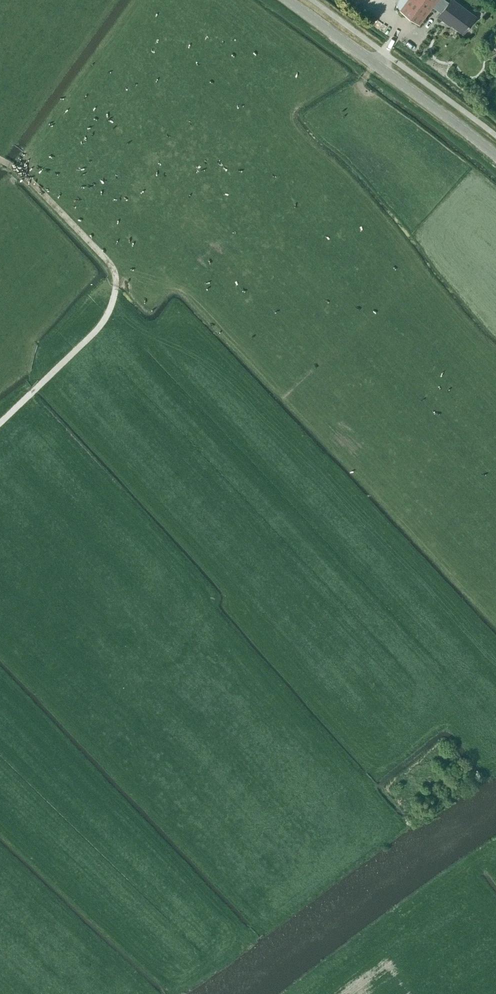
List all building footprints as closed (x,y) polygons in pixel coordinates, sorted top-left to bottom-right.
[(396,2),(400,9),(420,24),(433,6),(441,12),(438,16),(447,22),(448,21),(464,32),(476,16),(454,0),(450,0),(449,1),(447,0),(397,0),(396,2)]
